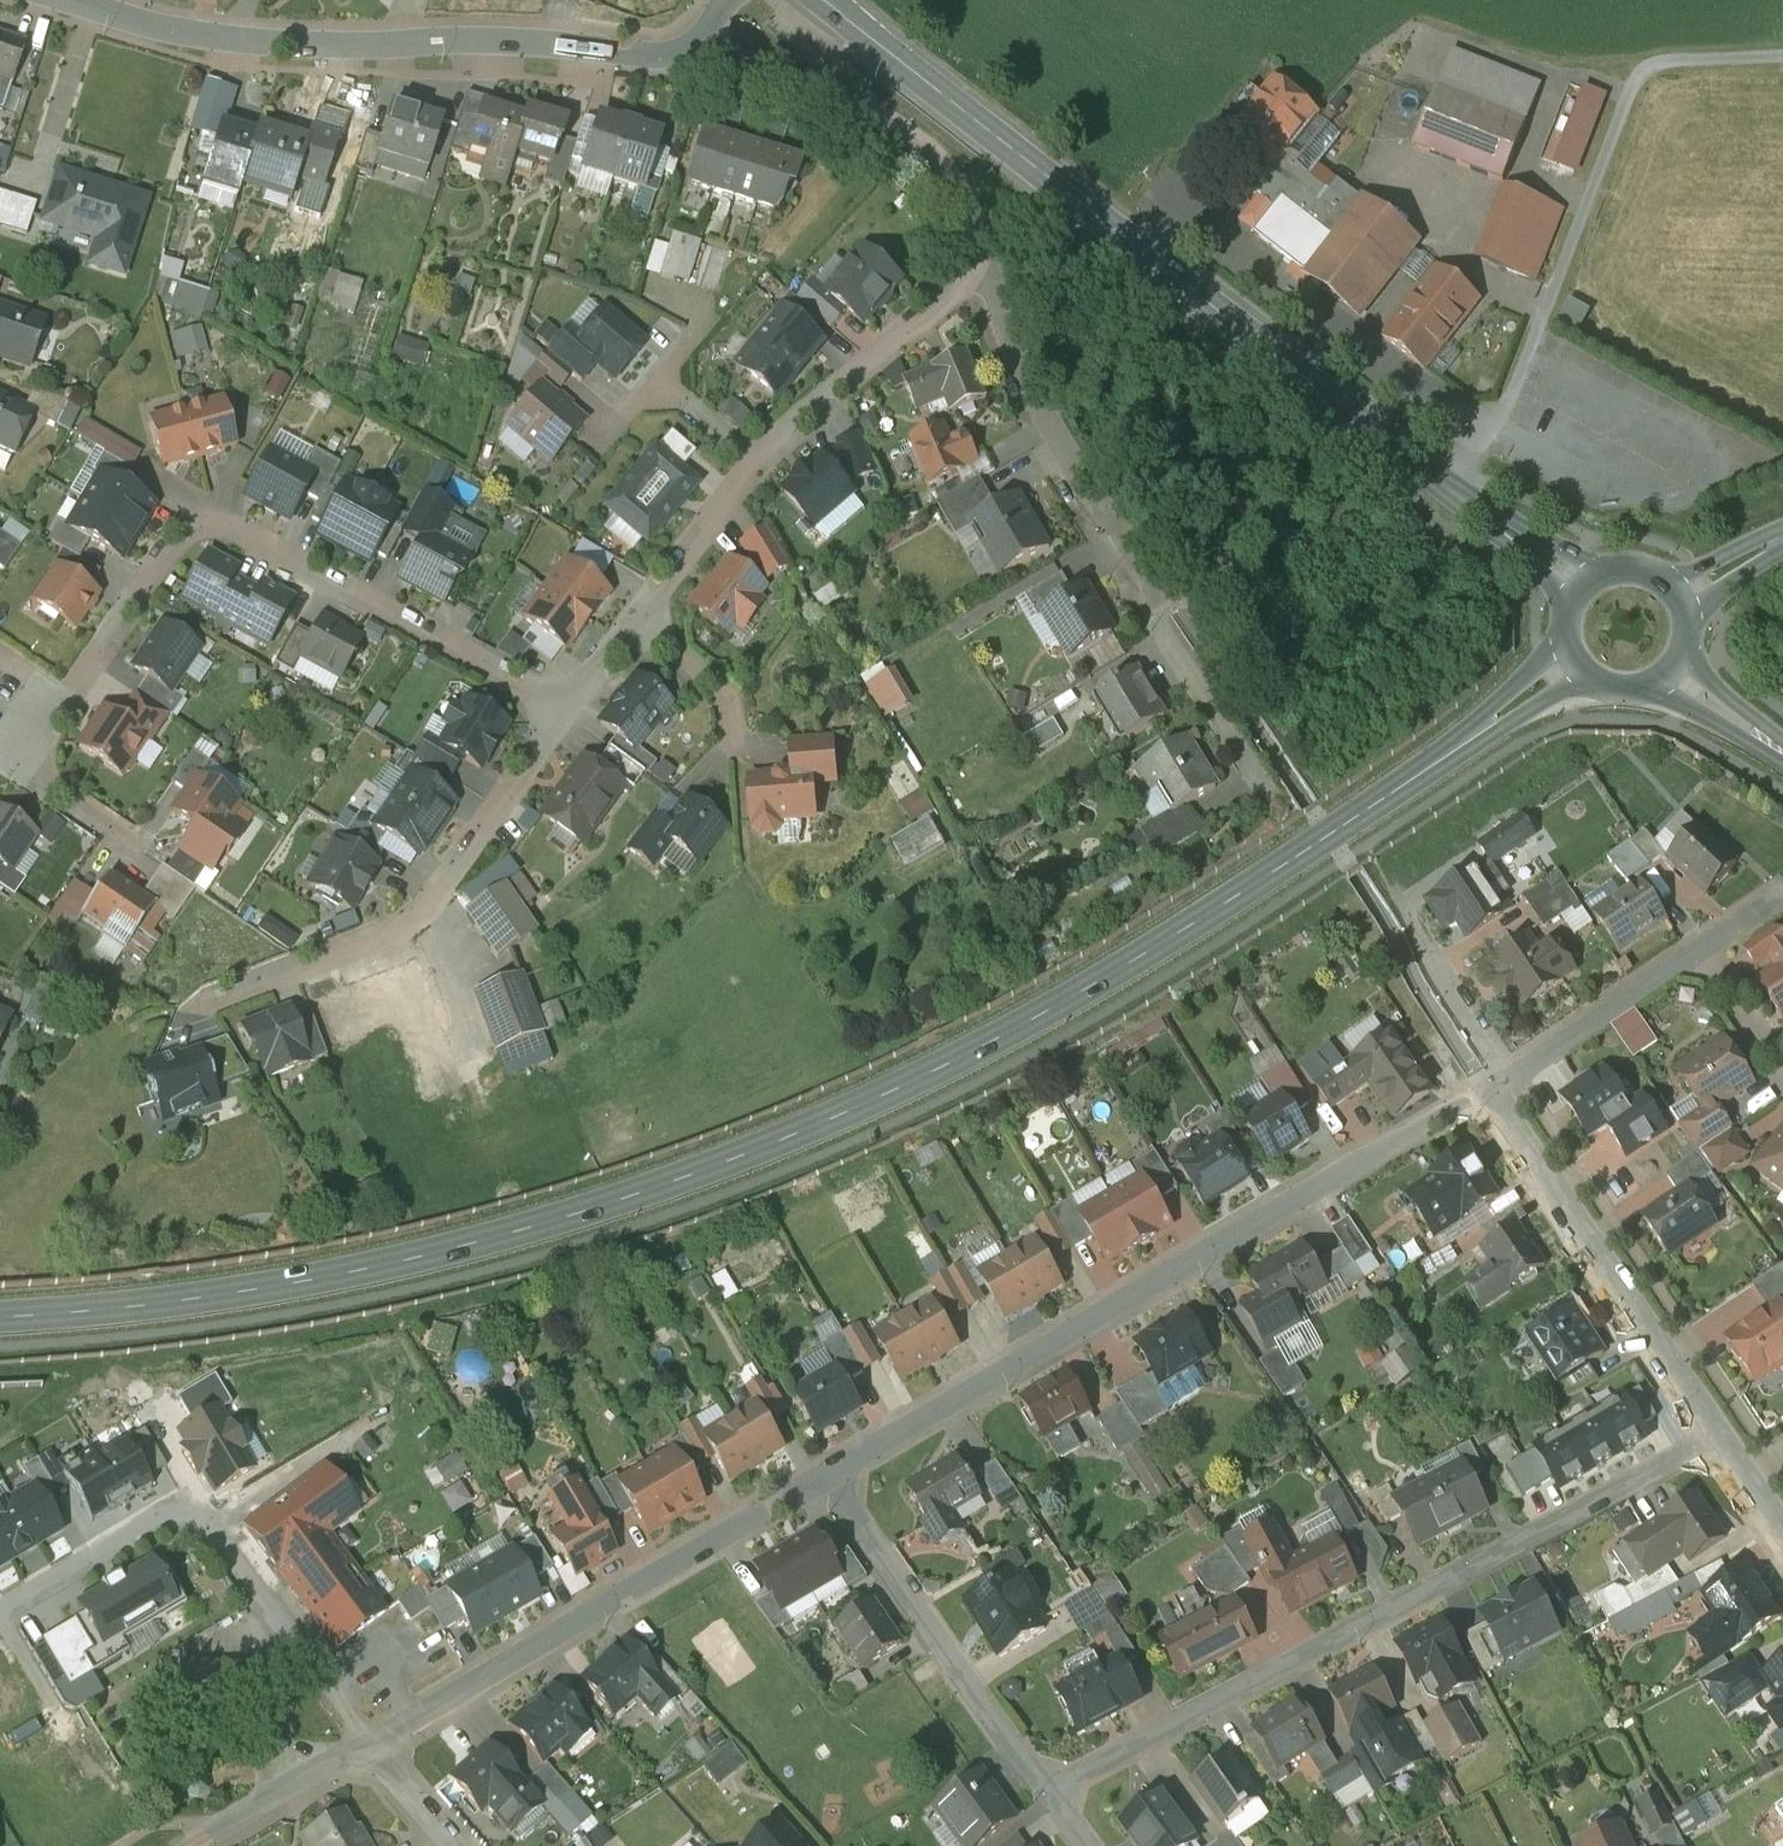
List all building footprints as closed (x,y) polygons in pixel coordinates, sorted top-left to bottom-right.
[(0,37),(0,111),(2,112),(12,83),(13,83),(25,45),(0,37)] [(1541,88),(1452,52),(1414,147),(1504,182),(1541,88)] [(1546,158),(1583,172),(1613,95),(1577,80),(1546,158)] [(1275,82),(1233,135),(1236,138),(1236,140),(1253,154),(1256,153),(1273,167),(1274,168),(1288,151),(1316,115),(1275,82)] [(236,92),(220,87),(204,137),(218,141),(222,128),(225,129),(236,92)] [(408,116),(393,111),(393,109),(391,108),(381,140),(378,150),(381,151),(429,166),(442,124),(409,114),(408,116)] [(523,123),(488,112),(484,124),(477,122),(467,158),(485,163),(482,173),(507,181),(514,156),(524,123),(523,123)] [(565,126),(526,114),(523,123),(524,123),(514,156),(548,166),(550,167),(554,152),(557,153),(558,149),(565,126)] [(477,122),(460,117),(449,153),(467,158),(477,122)] [(621,128),(599,121),(582,174),(612,184),(629,128),(621,126),(621,128)] [(225,129),(222,128),(218,141),(205,182),(239,193),(241,187),(256,138),(225,129)] [(637,131),(629,128),(612,184),(642,193),(646,179),(657,145),(658,140),(636,133),(637,131)] [(307,145),(259,129),(256,138),(241,187),(290,203),(297,182),(308,145),(307,145)] [(339,140),(311,131),(307,145),(308,145),(297,182),(323,190),(339,140)] [(727,142),(704,134),(688,184),(711,192),(727,142)] [(366,135),(354,172),(372,177),(381,151),(378,150),(381,140),(366,135)] [(749,149),(727,142),(711,192),(734,199),(749,149)] [(657,145),(646,179),(660,184),(669,156),(657,145)] [(554,152),(550,167),(548,166),(543,184),(562,190),(573,154),(558,149),(557,153),(554,152)] [(771,156),(749,149),(734,199),(756,205),(771,156)] [(1338,181),(1320,204),(1318,203),(1327,191),(1302,171),(1306,165),(1288,151),(1274,168),(1273,167),(1268,174),(1263,174),(1255,184),(1257,192),(1263,197),(1267,197),(1278,206),(1255,235),(1296,267),(1291,274),(1292,276),(1301,283),(1303,283),(1309,277),(1311,277),(1324,287),(1325,291),(1339,302),(1342,301),(1356,312),(1356,314),(1360,317),(1417,243),(1362,200),(1338,181)] [(792,162),(771,156),(756,205),(774,211),(779,206),(784,189),(788,190),(793,184),(798,167),(791,165),(792,162)] [(146,202),(60,173),(43,223),(98,241),(90,266),(122,277),(146,202)] [(660,184),(646,179),(642,193),(656,197),(660,184)] [(1517,193),(1489,265),(1534,282),(1563,211),(1517,193)] [(20,202),(10,232),(26,237),(36,206),(20,202)] [(669,249),(668,252),(677,255),(682,239),(673,236),(669,249)] [(677,255),(668,252),(660,276),(660,277),(674,281),(682,257),(687,240),(682,239),(677,255)] [(696,243),(687,240),(682,257),(691,259),(696,243)] [(682,257),(674,281),(688,285),(701,244),(696,243),(691,259),(682,257)] [(654,245),(646,272),(660,276),(668,252),(669,249),(654,245)] [(728,253),(713,249),(700,289),(715,293),(728,253)] [(828,293),(828,294),(848,312),(864,325),(902,281),(865,250),(828,293)] [(1423,284),(1438,263),(1422,252),(1407,273),(1423,284)] [(220,291),(182,283),(186,263),(164,258),(155,302),(216,315),(220,291)] [(1438,270),(1384,338),(1425,370),(1479,301),(1438,270)] [(353,313),(356,303),(332,296),(338,276),(325,272),(317,298),(330,302),(330,305),(353,313)] [(362,284),(338,276),(332,296),(356,303),(362,284)] [(828,293),(816,283),(799,302),(825,324),(832,330),(848,312),(828,294),(828,293)] [(799,302),(793,297),(782,309),(789,316),(814,337),(825,324),(799,302)] [(1584,332),(1596,310),(1576,299),(1564,321),(1584,332)] [(348,366),(376,372),(392,307),(364,301),(348,366)] [(28,368),(43,324),(0,310),(0,359),(28,368)] [(579,341),(574,347),(596,366),(615,381),(644,346),(604,312),(579,341)] [(781,326),(774,320),(752,346),(759,352),(744,370),(772,395),(787,377),(792,381),(823,344),(814,337),(789,316),(781,326)] [(203,327),(173,334),(179,359),(210,352),(203,327)] [(568,332),(548,356),(570,374),(581,384),(596,366),(574,347),(579,341),(568,332)] [(426,348),(398,340),(392,359),(420,367),(426,348)] [(968,354),(918,374),(928,399),(943,393),(951,415),(987,400),(968,354)] [(570,374),(549,357),(538,369),(547,377),(559,387),(570,374)] [(538,369),(526,383),(535,390),(547,377),(538,369)] [(67,404),(33,393),(24,412),(32,416),(32,418),(55,429),(67,404)] [(578,423),(543,393),(512,428),(513,429),(548,459),(549,459),(579,424),(578,423)] [(741,429),(752,415),(733,399),(721,413),(741,429)] [(0,400),(0,448),(13,455),(32,418),(32,416),(24,412),(0,400)] [(222,403),(186,412),(199,459),(218,454),(217,452),(234,447),(222,403)] [(186,412),(151,422),(163,466),(180,462),(181,464),(199,459),(186,412)] [(135,470),(145,451),(86,420),(76,438),(135,470)] [(944,427),(913,440),(916,448),(914,454),(921,472),(928,475),(931,483),(932,483),(958,472),(962,470),(961,467),(976,460),(975,457),(966,436),(950,443),(944,427)] [(695,455),(671,434),(655,453),(680,474),(695,455)] [(859,435),(839,444),(854,481),(874,473),(859,435)] [(0,448),(0,471),(5,473),(13,455),(0,448)] [(340,466),(314,451),(302,472),(313,478),(304,495),(318,503),(319,504),(327,489),(340,466)] [(655,452),(606,509),(647,544),(678,506),(676,505),(693,485),(680,474),(655,453),(655,452)] [(976,460),(961,467),(962,470),(958,472),(966,490),(981,481),(996,472),(984,452),(975,457),(976,460)] [(132,471),(104,454),(94,472),(100,476),(100,474),(122,487),(132,471)] [(292,469),(268,456),(246,497),(289,521),(313,478),(295,468),(292,469)] [(810,467),(795,480),(796,482),(785,493),(814,527),(853,494),(823,459),(811,469),(810,467)] [(958,472),(932,483),(941,504),(966,490),(958,472)] [(122,487),(100,474),(100,476),(84,502),(137,533),(153,506),(122,487)] [(941,504),(938,505),(957,538),(974,529),(972,526),(998,511),(981,481),(966,490),(941,504)] [(345,547),(370,499),(346,486),(340,496),(323,527),(318,537),(333,545),(339,544),(345,547)] [(327,489),(319,504),(318,503),(310,520),(323,527),(340,496),(327,489)] [(452,510),(422,494),(402,533),(422,543),(425,537),(435,542),(452,510)] [(370,499),(345,547),(350,551),(354,556),(368,564),(373,554),(390,523),(396,513),(370,499)] [(998,511),(972,526),(974,529),(1002,578),(1050,550),(1049,548),(1047,549),(1034,526),(1036,525),(1021,499),(998,511)] [(137,533),(84,502),(69,527),(68,528),(90,541),(121,560),(137,533)] [(90,541),(68,528),(69,527),(60,522),(48,541),(63,550),(79,560),(90,541)] [(390,523),(373,554),(386,561),(402,530),(390,523)] [(765,533),(742,547),(764,583),(787,568),(765,533)] [(0,534),(0,569),(5,572),(21,549),(0,534)] [(435,542),(425,537),(422,543),(418,551),(418,553),(414,562),(412,562),(401,581),(441,603),(451,585),(458,583),(470,561),(435,542)] [(613,561),(582,543),(573,558),(604,576),(613,561)] [(79,560),(63,550),(53,566),(58,569),(88,590),(100,572),(79,560)] [(211,558),(205,559),(183,601),(212,617),(231,581),(236,572),(211,558)] [(599,608),(609,595),(567,563),(545,591),(588,624),(600,608),(599,608)] [(729,564),(706,594),(703,592),(690,608),(726,635),(736,622),(744,628),(758,609),(751,603),(761,590),(729,564)] [(88,590),(58,569),(35,602),(74,628),(97,595),(88,590)] [(1063,576),(1026,598),(1039,620),(1046,616),(1045,615),(1075,597),(1063,576)] [(231,581),(212,617),(225,624),(245,588),(231,581)] [(258,596),(238,631),(267,647),(292,602),(263,586),(258,596)] [(245,588),(225,624),(238,631),(258,596),(245,588)] [(1075,597),(1045,615),(1046,616),(1071,658),(1112,634),(1087,590),(1075,597)] [(588,624),(545,591),(523,620),(533,628),(562,650),(565,652),(574,640),(575,640),(588,624)] [(312,636),(300,659),(301,659),(340,681),(361,643),(333,628),(335,625),(322,618),(312,636)] [(162,626),(133,669),(147,678),(171,694),(172,692),(200,652),(162,626)] [(295,627),(274,665),(293,675),(301,659),(300,659),(312,636),(295,627)] [(562,650),(533,628),(522,643),(550,665),(562,650)] [(864,679),(869,688),(889,676),(883,666),(864,679)] [(889,676),(907,706),(914,702),(896,672),(889,676)] [(1136,674),(1099,697),(1128,743),(1164,720),(1136,674)] [(869,688),(887,718),(907,706),(889,676),(869,688)] [(171,694),(147,678),(136,694),(168,716),(172,718),(184,701),(172,692),(171,694)] [(635,680),(600,725),(616,738),(633,751),(634,750),(668,706),(635,680)] [(168,716),(136,694),(118,721),(146,740),(145,741),(149,744),(168,716)] [(466,703),(460,713),(452,709),(442,724),(451,729),(441,746),(440,747),(462,760),(480,770),(506,727),(466,703)] [(118,721),(104,711),(79,747),(121,776),(124,772),(129,771),(134,763),(133,758),(145,741),(146,740),(118,721)] [(1055,722),(1023,741),(1033,757),(1064,738),(1055,722)] [(899,745),(911,764),(916,761),(892,724),(888,727),(892,735),(899,745)] [(441,746),(428,738),(415,760),(435,772),(450,781),(462,760),(440,747),(441,746)] [(608,751),(629,766),(638,753),(634,750),(633,751),(616,738),(607,749),(608,751)] [(201,739),(192,752),(209,764),(218,750),(201,739)] [(834,739),(791,742),(793,774),(812,773),(813,784),(837,782),(834,739)] [(1187,740),(1137,770),(1151,793),(1164,785),(1180,810),(1175,813),(1175,815),(1216,790),(1187,740)] [(629,766),(608,751),(594,770),(621,790),(620,792),(628,797),(643,776),(629,766)] [(192,752),(171,783),(186,794),(197,778),(199,779),(209,764),(192,752)] [(653,764),(638,753),(629,766),(643,776),(653,764)] [(415,760),(406,755),(394,772),(406,781),(410,774),(426,785),(435,772),(415,760)] [(582,762),(541,818),(580,847),(620,792),(621,790),(594,770),(582,762)] [(904,762),(883,774),(901,805),(922,792),(904,762)] [(774,781),(767,782),(765,780),(751,781),(752,794),(749,797),(750,814),(753,817),(754,822),(756,822),(757,830),(762,834),(775,834),(780,828),(779,821),(798,819),(800,821),(811,820),(813,818),(816,818),(813,784),(812,773),(793,774),(793,778),(791,778),(787,775),(779,775),(774,781)] [(426,785),(410,774),(406,781),(393,800),(438,832),(446,821),(445,817),(454,804),(426,785)] [(199,779),(197,778),(186,794),(173,814),(188,824),(189,830),(228,822),(239,806),(199,779)] [(393,800),(380,791),(378,793),(380,795),(367,813),(362,811),(358,817),(386,836),(417,858),(425,845),(430,845),(438,832),(393,800)] [(922,792),(901,805),(912,823),(933,811),(922,792)] [(666,828),(660,836),(671,844),(697,864),(723,829),(686,801),(666,828)] [(1,865),(11,872),(11,871),(35,836),(0,813),(0,864),(1,865)] [(386,836),(358,817),(347,833),(376,850),(386,836)] [(1169,817),(1141,833),(1150,847),(1177,830),(1169,817)] [(653,819),(629,852),(652,869),(671,844),(660,836),(666,828),(653,819)] [(798,819),(779,821),(780,828),(775,834),(780,843),(800,843),(802,831),(800,821),(798,819)] [(930,820),(892,842),(908,869),(945,847),(930,820)] [(228,822),(189,830),(190,835),(180,850),(206,869),(212,873),(225,854),(228,856),(244,833),(228,822)] [(1509,828),(1480,848),(1492,865),(1521,845),(1509,828)] [(1738,865),(1701,830),(1670,863),(1708,898),(1738,865)] [(347,833),(345,832),(338,845),(375,866),(382,854),(376,850),(347,833)] [(1664,853),(1647,832),(1631,843),(1648,865),(1664,853)] [(338,845),(335,843),(310,887),(351,911),(360,895),(362,896),(370,882),(368,881),(376,867),(375,866),(338,845)] [(1631,843),(1610,857),(1628,880),(1648,865),(1631,843)] [(206,869),(180,850),(166,870),(193,888),(206,869)] [(1,865),(0,867),(0,887),(7,891),(18,875),(11,871),(11,872),(1,865)] [(166,870),(162,868),(142,897),(156,907),(156,908),(174,921),(196,891),(193,888),(166,870)] [(1505,916),(1474,870),(1441,893),(1442,895),(1429,903),(1447,930),(1460,921),(1472,938),(1505,916)] [(142,897),(111,876),(111,875),(110,874),(81,917),(82,918),(105,933),(102,938),(103,939),(103,938),(123,952),(125,953),(156,908),(156,907),(142,897)] [(1544,880),(1522,895),(1532,909),(1554,895),(1544,880)] [(1641,884),(1594,916),(1620,953),(1639,941),(1637,938),(1665,919),(1641,884)] [(14,897),(15,896),(7,891),(0,887),(0,888),(14,897)] [(503,887),(465,914),(498,960),(535,935),(503,887)] [(1554,895),(1532,909),(1543,926),(1573,906),(1561,890),(1554,895)] [(1746,951),(1757,967),(1782,949),(1782,933),(1776,930),(1746,951)] [(1528,937),(1491,962),(1502,978),(1498,981),(1497,986),(1503,994),(1508,995),(1514,991),(1524,1006),(1572,973),(1552,945),(1540,954),(1528,937)] [(1346,959),(1355,976),(1373,967),(1364,949),(1346,959)] [(1770,958),(1778,970),(1759,982),(1782,1019),(1782,949),(1770,958)] [(521,979),(475,998),(502,1064),(548,1045),(521,979)] [(289,1010),(242,1028),(251,1050),(255,1049),(263,1071),(266,1070),(269,1079),(309,1064),(302,1046),(292,1019),(289,1010)] [(1611,1027),(1634,1060),(1657,1044),(1634,1011),(1611,1027)] [(309,1012),(292,1019),(302,1046),(319,1039),(309,1012)] [(1430,1093),(1390,1036),(1355,1060),(1355,1061),(1370,1083),(1395,1117),(1430,1093)] [(227,1039),(200,1048),(198,1054),(203,1068),(208,1066),(214,1084),(209,1085),(211,1089),(249,1076),(227,1039)] [(319,1039),(302,1046),(309,1064),(327,1057),(325,1052),(320,1039),(319,1039)] [(1724,1043),(1708,1053),(1703,1052),(1691,1060),(1689,1067),(1694,1073),(1684,1080),(1705,1112),(1706,1114),(1716,1107),(1751,1084),(1724,1043)] [(1370,1083),(1355,1061),(1345,1069),(1329,1047),(1318,1055),(1319,1056),(1318,1056),(1329,1071),(1332,1069),(1352,1096),(1370,1083)] [(198,1054),(174,1062),(172,1067),(173,1069),(167,1071),(163,1062),(146,1068),(153,1086),(148,1087),(154,1105),(159,1103),(165,1121),(216,1103),(211,1089),(209,1085),(214,1084),(208,1066),(203,1068),(198,1054)] [(1332,1069),(1329,1071),(1318,1056),(1303,1067),(1318,1087),(1319,1087),(1333,1109),(1352,1096),(1332,1069)] [(1312,1104),(1286,1063),(1261,1080),(1274,1101),(1282,1097),(1294,1116),(1312,1104)] [(1604,1072),(1564,1099),(1589,1137),(1606,1126),(1627,1158),(1650,1142),(1632,1115),(1604,1072)] [(1274,1101),(1245,1120),(1272,1162),(1309,1139),(1294,1116),(1282,1097),(1274,1101)] [(1651,1103),(1632,1115),(1650,1142),(1669,1130),(1651,1103)] [(1716,1107),(1706,1114),(1705,1112),(1680,1128),(1698,1154),(1732,1131),(1716,1107)] [(1248,1152),(1226,1117),(1207,1129),(1216,1143),(1222,1139),(1236,1160),(1248,1152)] [(1733,1134),(1707,1152),(1720,1172),(1746,1155),(1733,1134)] [(1757,1168),(1782,1188),(1782,1134),(1757,1168)] [(1216,1143),(1201,1152),(1199,1149),(1192,1148),(1181,1154),(1180,1161),(1182,1164),(1181,1165),(1205,1204),(1223,1193),(1224,1194),(1237,1186),(1236,1185),(1247,1178),(1236,1160),(1222,1139),(1216,1143)] [(1179,1189),(1156,1152),(1134,1165),(1142,1179),(1143,1179),(1157,1202),(1179,1189)] [(1468,1152),(1433,1175),(1435,1178),(1424,1185),(1435,1202),(1417,1213),(1435,1240),(1498,1199),(1477,1168),(1478,1168),(1468,1152)] [(1698,1154),(1666,1175),(1680,1195),(1690,1188),(1691,1189),(1713,1175),(1698,1154)] [(1142,1179),(1112,1197),(1140,1245),(1158,1235),(1157,1234),(1171,1226),(1157,1202),(1143,1179),(1142,1179)] [(1680,1195),(1644,1219),(1670,1257),(1716,1226),(1691,1189),(1690,1188),(1680,1195)] [(1082,1214),(1081,1215),(1094,1239),(1108,1262),(1122,1254),(1123,1255),(1140,1245),(1112,1197),(1082,1214)] [(1082,1214),(1074,1200),(1052,1213),(1073,1250),(1074,1251),(1094,1239),(1081,1215),(1082,1214)] [(1073,1250),(1052,1213),(1037,1222),(1059,1259),(1073,1250)] [(1373,1255),(1349,1219),(1332,1231),(1344,1249),(1365,1281),(1374,1275),(1365,1261),(1373,1255)] [(1518,1226),(1482,1250),(1483,1252),(1485,1250),(1497,1267),(1511,1288),(1508,1290),(1509,1292),(1546,1268),(1518,1226)] [(1036,1242),(1009,1259),(1036,1306),(1042,1303),(1040,1299),(1062,1286),(1036,1242)] [(1303,1248),(1251,1279),(1262,1298),(1274,1318),(1289,1310),(1326,1288),(1315,1268),(1314,1267),(1303,1248)] [(1344,1249),(1314,1267),(1315,1268),(1327,1260),(1346,1292),(1366,1281),(1365,1281),(1344,1249)] [(1036,1306),(1009,1259),(981,1275),(1006,1319),(1028,1306),(1030,1310),(1036,1306)] [(983,1303),(962,1266),(948,1274),(969,1311),(983,1303)] [(1752,1286),(1770,1312),(1780,1306),(1782,1304),(1782,1267),(1782,1266),(1752,1286)] [(1497,1267),(1469,1285),(1484,1308),(1509,1292),(1508,1290),(1511,1288),(1497,1267)] [(969,1311),(948,1274),(933,1282),(955,1319),(969,1311)] [(1274,1318),(1262,1298),(1244,1309),(1268,1351),(1301,1331),(1289,1310),(1274,1318)] [(932,1303),(905,1320),(932,1367),(938,1364),(936,1360),(958,1347),(932,1303)] [(1758,1317),(1747,1325),(1746,1328),(1728,1341),(1732,1346),(1731,1350),(1739,1361),(1742,1361),(1756,1383),(1773,1372),(1777,1373),(1782,1368),(1782,1310),(1780,1306),(1770,1312),(1761,1318),(1758,1317)] [(1603,1357),(1572,1309),(1526,1337),(1536,1353),(1541,1350),(1560,1379),(1555,1382),(1558,1386),(1589,1366),(1603,1357)] [(1187,1316),(1137,1345),(1158,1381),(1175,1371),(1177,1374),(1183,1375),(1194,1369),(1195,1364),(1210,1355),(1187,1316)] [(905,1320),(877,1336),(902,1380),(924,1367),(926,1370),(932,1367),(905,1320)] [(880,1364),(859,1327),(844,1335),(866,1372),(866,1373),(880,1364)] [(844,1335),(823,1347),(834,1366),(835,1365),(846,1384),(866,1373),(866,1372),(844,1335)] [(1386,1364),(1400,1386),(1426,1369),(1411,1347),(1386,1364)] [(1281,1351),(1260,1363),(1284,1399),(1303,1389),(1281,1351)] [(834,1366),(809,1381),(811,1385),(796,1394),(819,1434),(861,1409),(846,1384),(835,1365),(834,1366)] [(1589,1366),(1558,1386),(1567,1401),(1600,1383),(1589,1366)] [(1069,1374),(1021,1402),(1045,1439),(1048,1438),(1060,1459),(1081,1447),(1068,1425),(1091,1412),(1069,1374)] [(1147,1375),(1116,1394),(1124,1405),(1140,1429),(1169,1413),(1147,1375)] [(177,1400),(193,1426),(217,1412),(218,1414),(232,1406),(214,1377),(177,1400)] [(784,1417),(762,1380),(748,1388),(758,1405),(770,1425),(784,1417)] [(1640,1389),(1624,1399),(1641,1428),(1658,1419),(1640,1389)] [(1624,1399),(1623,1397),(1609,1406),(1594,1415),(1618,1456),(1647,1438),(1641,1428),(1624,1399)] [(758,1405),(730,1422),(758,1469),(764,1466),(762,1462),(784,1449),(770,1425),(758,1405)] [(1124,1405),(1097,1421),(1116,1455),(1147,1438),(1140,1429),(1124,1405)] [(217,1412),(193,1426),(180,1435),(188,1448),(182,1452),(196,1477),(203,1473),(215,1494),(252,1472),(241,1453),(242,1452),(229,1430),(228,1431),(218,1414),(217,1412)] [(1618,1456),(1594,1415),(1565,1432),(1590,1472),(1618,1456)] [(702,1438),(692,1421),(678,1429),(682,1436),(700,1466),(714,1458),(702,1438)] [(730,1422),(702,1438),(714,1458),(728,1482),(750,1469),(752,1472),(758,1469),(730,1422)] [(166,1468),(144,1431),(131,1439),(153,1476),(166,1468)] [(1565,1432),(1536,1449),(1537,1451),(1554,1480),(1560,1490),(1590,1472),(1565,1432)] [(700,1466),(682,1436),(666,1446),(671,1453),(672,1453),(687,1478),(702,1469),(700,1466)] [(90,1452),(89,1453),(121,1506),(152,1488),(125,1442),(95,1460),(90,1452)] [(1486,1473),(1470,1444),(1455,1453),(1461,1465),(1463,1465),(1471,1480),(1486,1473)] [(496,1460),(514,1493),(532,1483),(513,1450),(496,1460)] [(1523,1498),(1554,1480),(1537,1451),(1506,1469),(1523,1498)] [(438,1463),(447,1481),(470,1471),(461,1452),(438,1463)] [(91,1524),(121,1506),(89,1453),(76,1460),(73,1455),(56,1465),(91,1524)] [(671,1453),(645,1469),(674,1519),(701,1503),(687,1478),(672,1453),(671,1453)] [(958,1460),(908,1489),(929,1525),(925,1527),(936,1545),(961,1530),(952,1514),(981,1497),(970,1477),(968,1478),(958,1460)] [(23,1469),(32,1484),(45,1476),(37,1461),(23,1469)] [(1015,1490),(996,1462),(979,1472),(996,1501),(1015,1490)] [(1461,1465),(1428,1483),(1453,1529),(1488,1511),(1471,1480),(1463,1465),(1461,1465)] [(619,1484),(618,1485),(633,1510),(647,1534),(674,1519),(645,1469),(619,1484)] [(323,1471),(246,1528),(278,1571),(279,1570),(325,1536),(355,1514),(323,1471)] [(32,1484),(35,1489),(43,1503),(57,1494),(45,1476),(32,1484)] [(619,1484),(614,1476),(599,1485),(618,1518),(633,1510),(618,1485),(619,1484)] [(599,1485),(596,1481),(578,1492),(591,1515),(592,1517),(599,1530),(618,1518),(599,1485)] [(1396,1499),(1394,1500),(1402,1516),(1419,1547),(1453,1529),(1428,1483),(1396,1499)] [(578,1492),(574,1485),(549,1500),(567,1530),(552,1538),(574,1577),(613,1554),(599,1530),(592,1517),(591,1515),(578,1492)] [(1358,1528),(1336,1487),(1319,1496),(1341,1537),(1358,1528)] [(1389,1487),(1371,1496),(1386,1524),(1402,1516),(1394,1500),(1396,1499),(1389,1487)] [(35,1489),(11,1503),(36,1546),(60,1531),(43,1503),(35,1489)] [(1015,1490),(996,1501),(1003,1512),(1023,1501),(1015,1490)] [(1697,1496),(1661,1519),(1662,1521),(1628,1545),(1649,1576),(1650,1577),(1667,1566),(1678,1558),(1675,1553),(1681,1549),(1690,1563),(1726,1539),(1697,1496)] [(0,1509),(0,1538),(13,1560),(36,1546),(11,1503),(0,1509)] [(1201,1506),(1187,1514),(1198,1532),(1212,1523),(1201,1506)] [(1335,1543),(1318,1553),(1316,1549),(1293,1562),(1274,1527),(1268,1525),(1259,1530),(1258,1535),(1248,1540),(1246,1540),(1254,1554),(1266,1577),(1269,1575),(1277,1587),(1292,1615),(1355,1581),(1335,1543)] [(1243,1529),(1221,1540),(1226,1548),(1237,1563),(1254,1554),(1246,1540),(1248,1540),(1243,1529)] [(816,1533),(787,1550),(787,1549),(787,1550),(812,1594),(840,1577),(842,1577),(833,1561),(836,1559),(835,1558),(828,1547),(825,1548),(816,1533)] [(325,1536),(279,1570),(337,1648),(383,1614),(325,1536)] [(13,1560),(0,1538),(0,1567),(13,1560)] [(534,1539),(512,1552),(529,1583),(553,1570),(534,1539)] [(1226,1548),(1192,1571),(1208,1593),(1230,1598),(1251,1583),(1237,1563),(1226,1548)] [(812,1594),(787,1550),(786,1550),(758,1567),(767,1583),(764,1584),(770,1596),(771,1597),(774,1595),(783,1611),(784,1610),(812,1594)] [(849,1550),(835,1558),(836,1559),(833,1561),(842,1577),(840,1577),(848,1590),(868,1578),(849,1550)] [(512,1552),(479,1570),(493,1594),(506,1617),(506,1616),(538,1598),(529,1583),(512,1552)] [(86,1621),(105,1653),(122,1643),(186,1606),(173,1582),(166,1586),(152,1561),(120,1579),(118,1576),(116,1577),(119,1582),(107,1590),(104,1585),(102,1586),(104,1590),(91,1597),(101,1613),(86,1621)] [(1649,1576),(1627,1591),(1615,1587),(1595,1597),(1609,1623),(1680,1584),(1667,1566),(1650,1577),(1649,1576)] [(1746,1568),(1705,1596),(1720,1618),(1738,1645),(1779,1617),(1778,1616),(1777,1617),(1758,1588),(1759,1587),(1746,1568)] [(478,1571),(446,1589),(464,1620),(473,1635),(505,1617),(505,1618),(506,1617),(493,1594),(479,1570),(478,1570),(478,1571)] [(1013,1575),(967,1601),(999,1657),(1045,1630),(1013,1575)] [(1680,1584),(1609,1623),(1618,1618),(1629,1639),(1664,1620),(1661,1613),(1704,1590),(1696,1575),(1680,1584)] [(1534,1587),(1522,1593),(1521,1593),(1497,1606),(1482,1614),(1487,1625),(1502,1654),(1516,1647),(1520,1654),(1559,1634),(1534,1587)] [(446,1589),(425,1602),(442,1633),(464,1620),(446,1589)] [(1093,1590),(1063,1607),(1079,1635),(1111,1616),(1093,1590)] [(783,1611),(774,1595),(771,1597),(770,1596),(756,1605),(776,1632),(792,1622),(784,1610),(783,1611)] [(122,1643),(105,1653),(86,1621),(101,1613),(91,1597),(77,1606),(84,1617),(41,1642),(69,1689),(129,1653),(122,1643)] [(1207,1615),(1161,1639),(1182,1679),(1256,1641),(1236,1602),(1208,1617),(1207,1615)] [(873,1603),(837,1627),(842,1635),(837,1638),(846,1652),(851,1648),(866,1670),(902,1645),(873,1603)] [(1715,1650),(1690,1667),(1701,1682),(1728,1667),(1721,1656),(1738,1645),(1720,1618),(1701,1631),(1702,1633),(1703,1632),(1715,1650)] [(1442,1623),(1397,1647),(1418,1685),(1419,1684),(1428,1700),(1438,1704),(1475,1685),(1442,1623)] [(1487,1625),(1466,1636),(1486,1675),(1505,1665),(1504,1663),(1520,1654),(1516,1647),(1502,1654),(1487,1625)] [(1138,1659),(1118,1629),(1103,1637),(1120,1668),(1138,1659)] [(626,1644),(582,1682),(612,1715),(638,1692),(653,1709),(669,1695),(656,1679),(657,1678),(644,1663),(626,1644)] [(689,1694),(654,1654),(644,1663),(657,1678),(656,1679),(669,1695),(678,1704),(689,1694)] [(1763,1677),(1773,1692),(1782,1707),(1782,1663),(1763,1677)] [(263,1669),(179,1666),(177,1717),(261,1720),(263,1669)] [(1728,1667),(1701,1682),(1711,1698),(1737,1680),(1729,1667),(1728,1667)] [(1106,1668),(1057,1693),(1078,1733),(1127,1708),(1106,1668)] [(1375,1672),(1331,1695),(1350,1732),(1352,1731),(1370,1721),(1394,1708),(1375,1672)] [(859,1673),(836,1687),(845,1702),(868,1688),(859,1673)] [(1737,1680),(1711,1698),(1722,1714),(1748,1696),(1737,1680)] [(554,1691),(511,1728),(541,1763),(560,1746),(562,1745),(561,1743),(581,1726),(582,1727),(583,1726),(554,1691)] [(1773,1692),(1760,1701),(1780,1731),(1782,1729),(1782,1707),(1773,1692)] [(1299,1705),(1255,1733),(1255,1734),(1278,1769),(1282,1766),(1322,1740),(1299,1705)] [(1424,1726),(1424,1727),(1430,1738),(1445,1764),(1482,1744),(1460,1706),(1424,1726)] [(1417,1713),(1398,1724),(1400,1727),(1412,1749),(1413,1748),(1430,1738),(1424,1727),(1424,1726),(1417,1713)] [(1400,1727),(1380,1738),(1370,1721),(1352,1731),(1363,1751),(1351,1759),(1362,1777),(1372,1794),(1372,1793),(1374,1796),(1393,1785),(1391,1781),(1422,1763),(1413,1748),(1412,1749),(1400,1727)] [(581,1726),(561,1743),(562,1745),(560,1746),(571,1758),(592,1740),(593,1740),(594,1739),(583,1726),(582,1727),(581,1726)] [(719,1727),(690,1748),(702,1764),(731,1742),(719,1727)] [(1278,1769),(1255,1734),(1244,1741),(1275,1787),(1290,1777),(1282,1766),(1278,1769)] [(719,1783),(751,1765),(738,1742),(706,1760),(719,1783)] [(489,1747),(451,1780),(479,1812),(487,1805),(517,1779),(489,1747)] [(1230,1756),(1194,1781),(1225,1826),(1226,1825),(1260,1802),(1261,1801),(1230,1756)] [(1351,1759),(1322,1777),(1333,1795),(1362,1777),(1351,1759)] [(571,1795),(546,1765),(534,1776),(559,1805),(571,1795)] [(935,1810),(961,1845),(977,1845),(1014,1819),(982,1774),(935,1810)] [(559,1805),(534,1776),(523,1785),(521,1787),(541,1809),(547,1816),(559,1805)] [(1362,1777),(1333,1795),(1343,1812),(1372,1794),(1362,1777)] [(192,1778),(184,1786),(187,1797),(198,1800),(206,1792),(203,1781),(192,1778)] [(517,1779),(487,1805),(507,1828),(535,1804),(540,1810),(541,1809),(521,1787),(523,1785),(517,1779)] [(1119,1823),(1121,1826),(1123,1824),(1140,1845),(1192,1845),(1196,1844),(1158,1793),(1119,1823)] [(571,1795),(559,1805),(579,1828),(591,1818),(571,1795)] [(1657,1796),(1640,1804),(1654,1834),(1660,1832),(1672,1826),(1671,1825),(1657,1796)] [(1687,1832),(1711,1820),(1701,1801),(1678,1812),(1687,1832)] [(1260,1802),(1226,1825),(1232,1833),(1237,1840),(1266,1821),(1268,1817),(1267,1812),(1260,1802)] [(559,1805),(547,1816),(567,1838),(579,1828),(559,1805)] [(299,1839),(303,1845),(368,1845),(364,1839),(357,1843),(340,1814),(299,1839)] [(751,1845),(800,1845),(780,1824),(783,1822),(781,1820),(751,1845)] [(1660,1832),(1666,1845),(1685,1845),(1674,1824),(1671,1825),(1672,1826),(1660,1832)] [(1597,1834),(1595,1838),(1580,1845),(1631,1845),(1624,1831),(1618,1830),(1617,1828),(1614,1829),(1610,1828),(1597,1834)] [(1232,1833),(1217,1843),(1220,1845),(1241,1845),(1237,1840),(1232,1833)] [(1003,1845),(1026,1845),(1018,1835),(1003,1845)]
